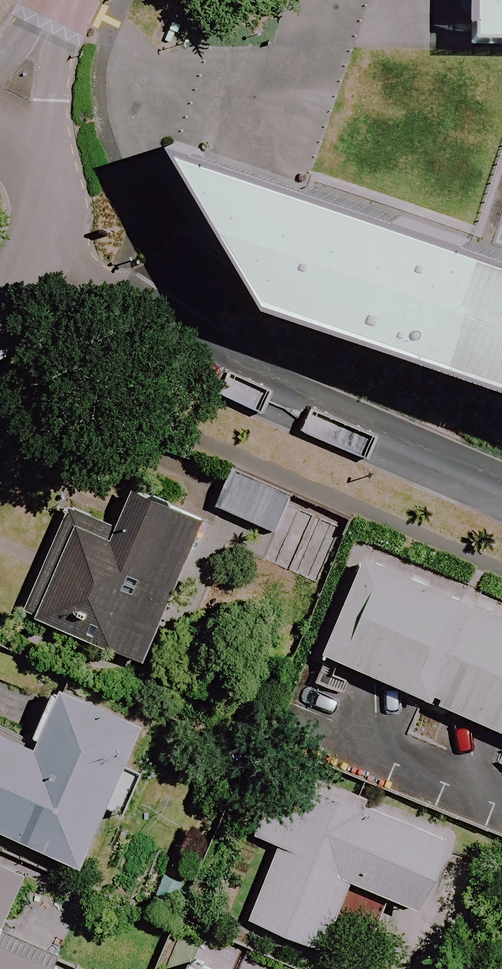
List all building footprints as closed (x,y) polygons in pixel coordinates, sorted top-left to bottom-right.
[(172,145),(248,307),(501,395),(501,257),(172,145)] [(353,508),(234,463),(215,514),(334,558),(353,508)] [(203,519),(81,471),(23,618),(145,666),(203,519)] [(363,557),(321,654),(501,733),(501,617),(363,557)] [(62,693),(36,754),(0,738),(0,833),(81,869),(143,728),(62,693)] [(451,843),(284,771),(255,838),(281,849),(250,921),(322,952),(352,883),(421,913),(451,843)] [(0,864),(0,940),(27,875),(0,864)] [(0,947),(0,968),(51,968),(0,947)]
